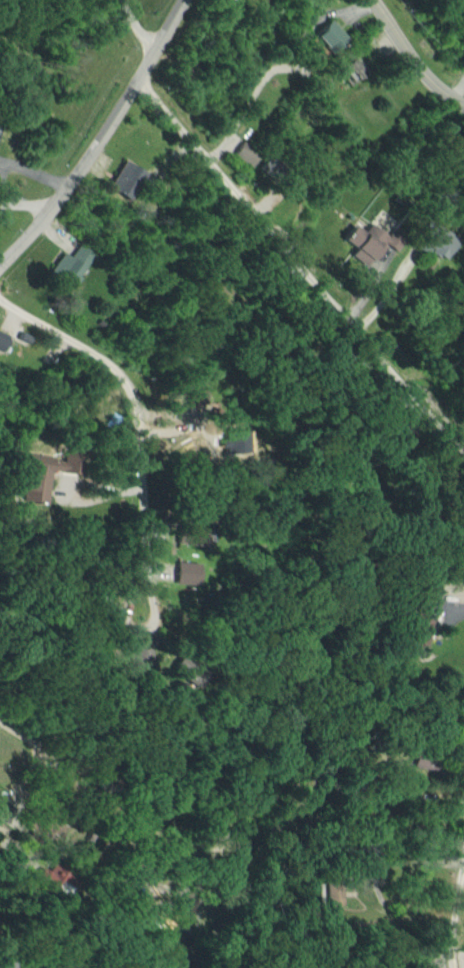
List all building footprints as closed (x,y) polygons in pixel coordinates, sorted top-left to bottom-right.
[(316,35),(333,54),(349,39),(332,21),(316,35)] [(233,157),(251,167),(260,150),(242,141),(233,157)] [(128,200),(146,174),(125,160),(108,186),(128,200)] [(386,244),(396,252),(407,237),(393,227),(387,235),(371,224),(365,232),(356,226),(346,240),(357,248),(352,256),(369,268),(386,244)] [(458,245),(440,227),(424,244),(443,261),(458,245)] [(62,252),(48,274),(70,289),(93,254),(78,244),(69,257),(62,252)] [(5,353),(10,335),(0,332),(0,351),(5,353)] [(47,502),(51,470),(77,473),(79,458),(64,456),(63,458),(30,454),(24,499),(47,502)] [(200,563),(177,560),(174,581),(197,585),(200,563)] [(434,620),(417,614),(409,639),(425,645),(434,620)] [(133,662),(150,662),(150,648),(133,647),(133,662)] [(440,761),(414,753),(411,766),(436,773),(440,761)] [(40,866),(34,878),(52,888),(64,867),(52,860),(47,870),(40,866)] [(342,903),(342,882),(323,882),(323,904),(342,903)] [(14,962),(0,959),(0,967),(13,967),(14,962)]
